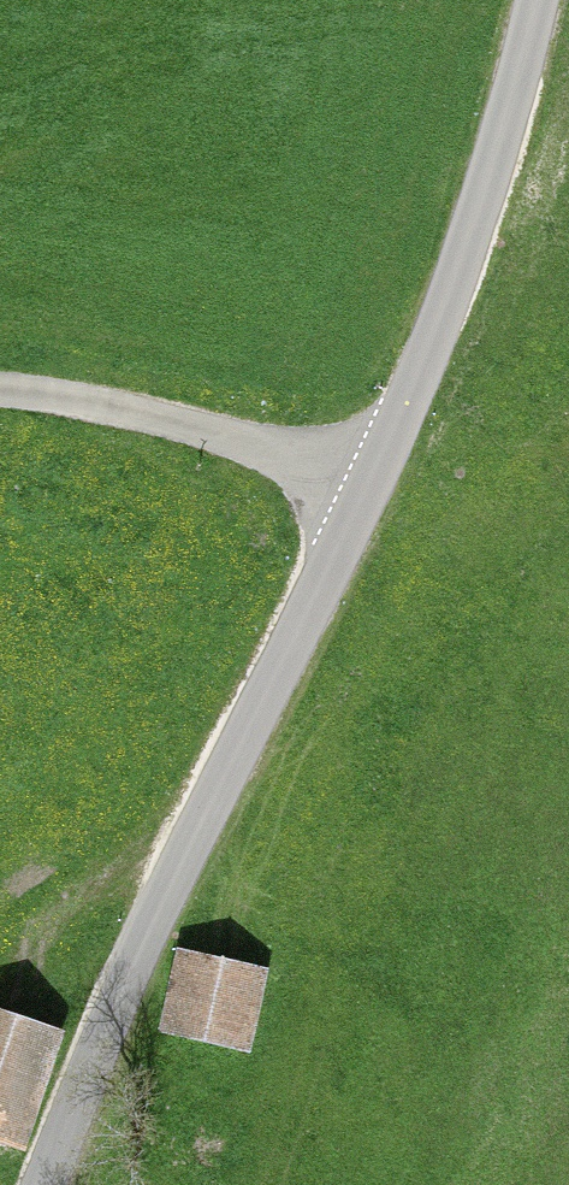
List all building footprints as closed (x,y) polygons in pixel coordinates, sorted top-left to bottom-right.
[(179,948),(160,1033),(253,1054),(272,968),(179,948)] [(26,1149),(66,1031),(0,1009),(0,1141),(26,1149)]
